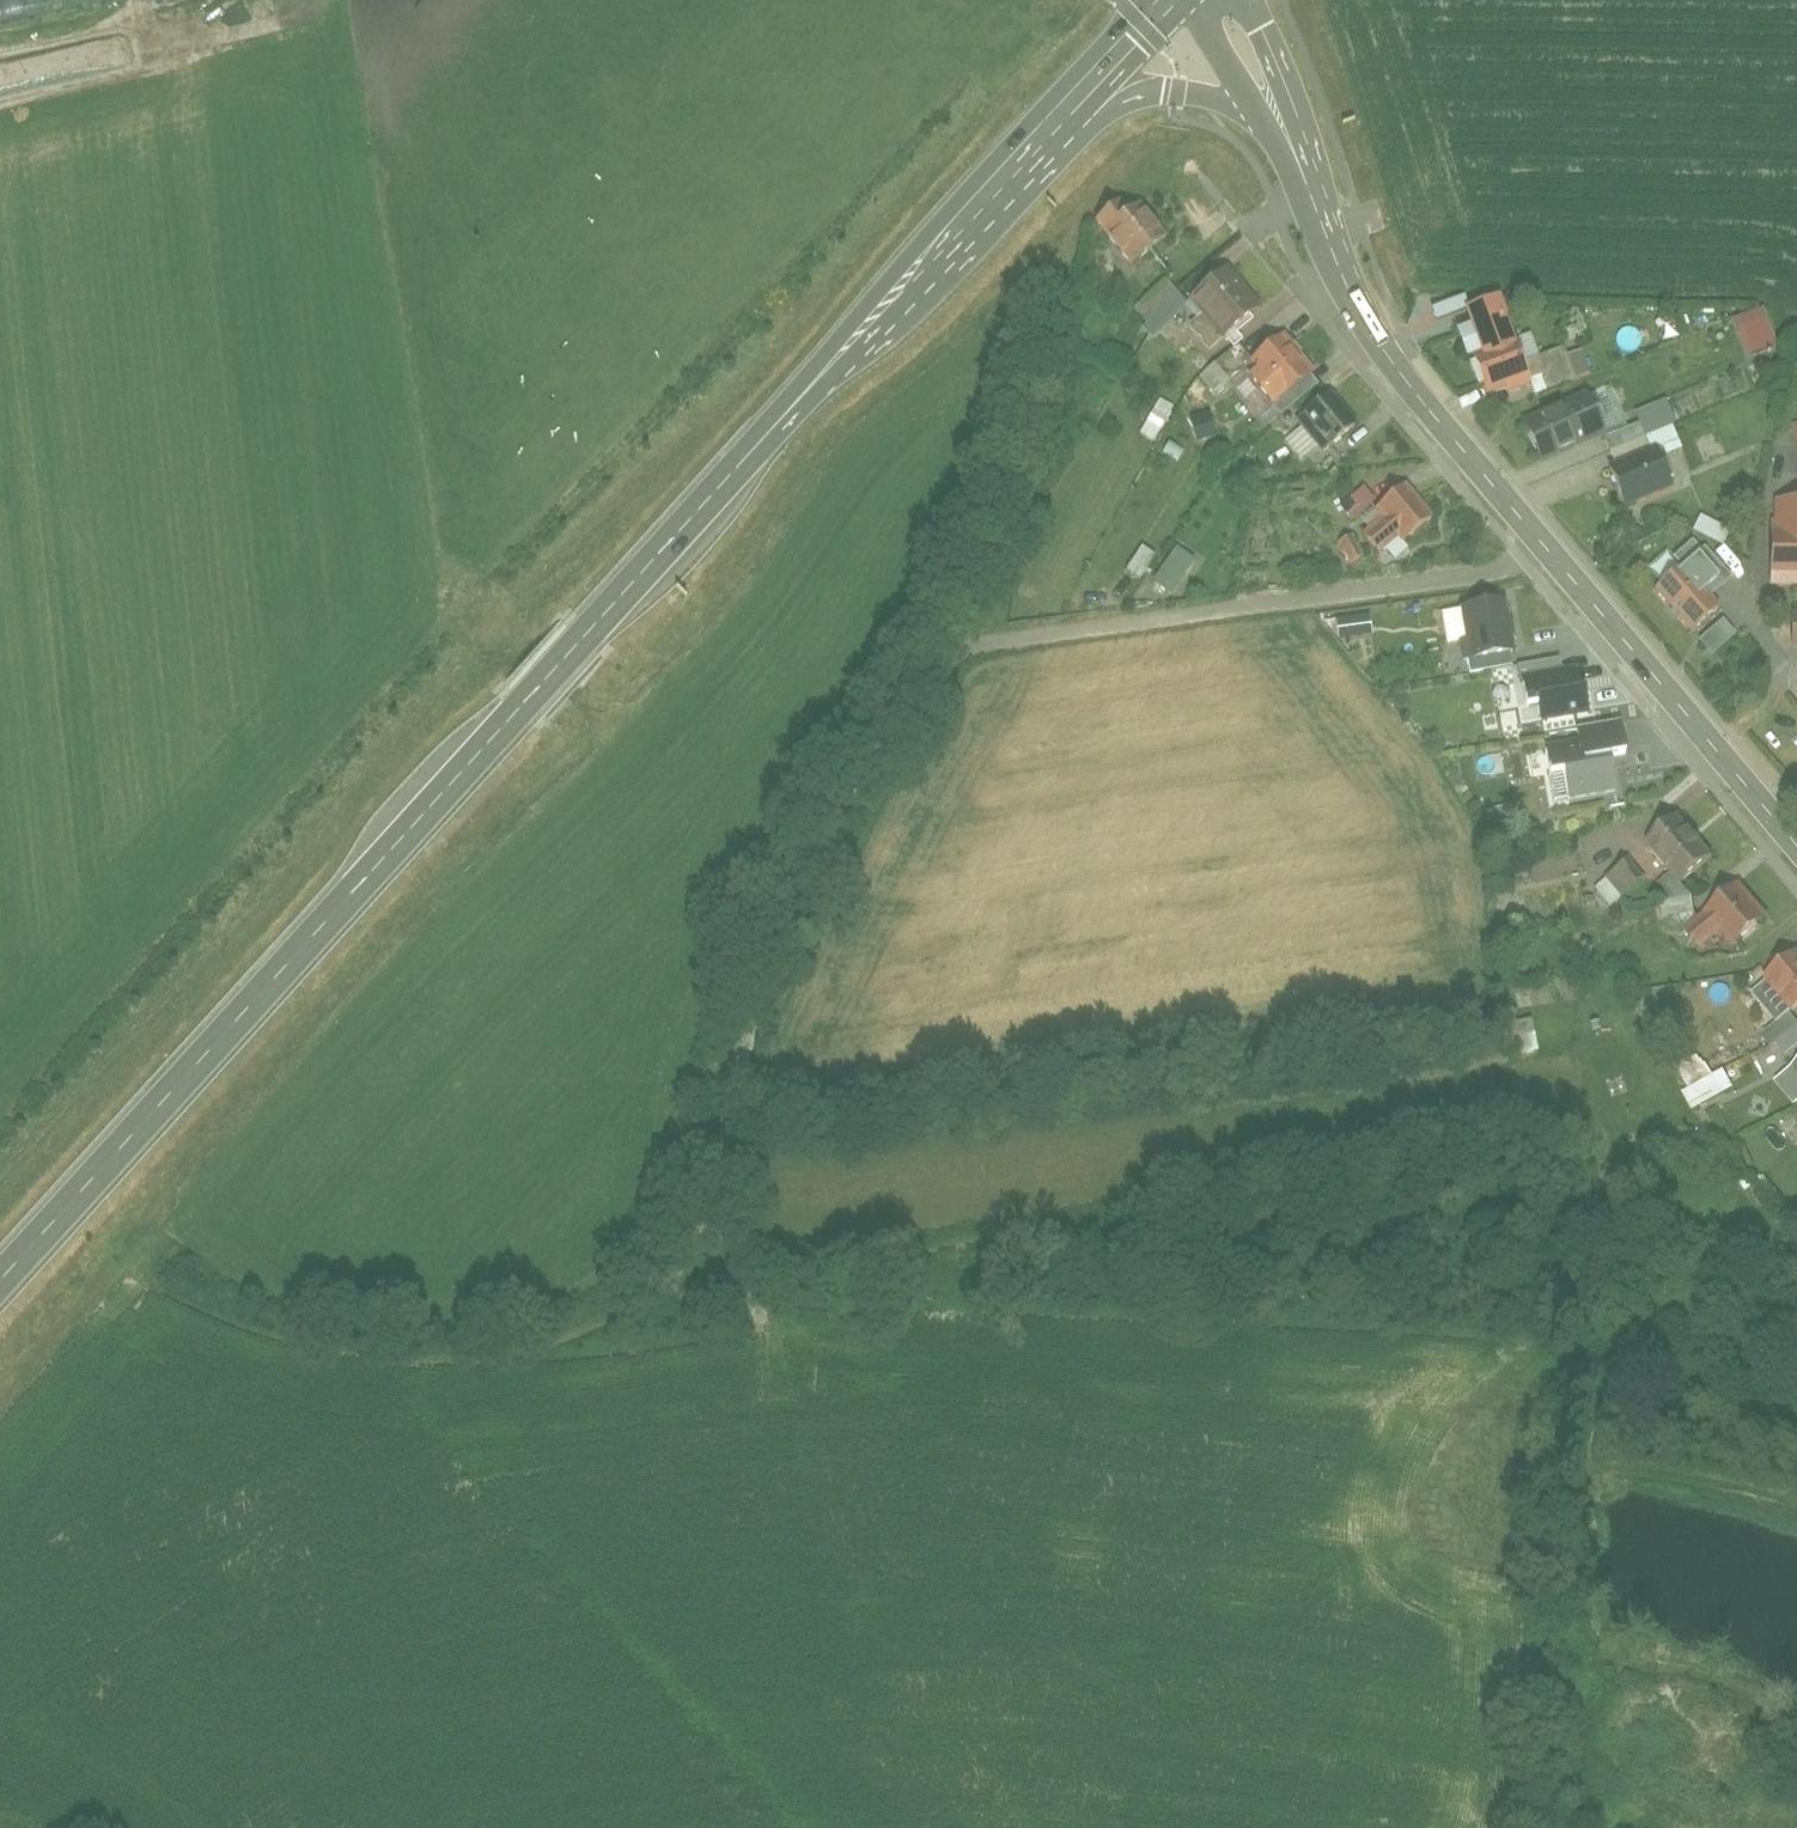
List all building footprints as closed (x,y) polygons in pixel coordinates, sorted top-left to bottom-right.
[(1117,202),(1093,221),(1127,265),(1163,236),(1138,204),(1126,213),(1117,202)] [(1256,306),(1226,270),(1189,301),(1220,337),(1256,306)] [(1132,326),(1144,338),(1180,304),(1155,279),(1125,308),(1137,321),(1132,326)] [(1755,306),(1724,318),(1739,357),(1770,344),(1755,306)] [(1315,370),(1284,332),(1249,360),(1238,347),(1200,377),(1215,396),(1245,372),(1271,404),(1315,370)] [(1517,334),(1468,352),(1483,392),(1532,373),(1517,334)] [(1587,392),(1519,422),(1537,464),(1605,433),(1587,392)] [(1352,426),(1328,396),(1295,422),(1319,452),(1352,426)] [(1154,398),(1133,433),(1148,441),(1169,407),(1154,398)] [(1203,411),(1182,416),(1189,442),(1210,437),(1203,411)] [(1669,484),(1656,450),(1607,469),(1620,504),(1669,484)] [(1433,517),(1405,482),(1372,509),(1379,518),(1361,533),(1378,554),(1397,538),(1401,543),(1433,517)] [(1770,584),(1796,584),(1796,502),(1774,502),(1775,535),(1769,535),(1770,584)] [(1716,543),(1720,528),(1691,519),(1686,533),(1716,543)] [(1334,538),(1342,563),(1355,560),(1347,534),(1334,538)] [(1679,570),(1652,592),(1687,634),(1718,609),(1709,598),(1732,579),(1705,546),(1699,551),(1692,543),(1671,560),(1679,570)] [(1133,545),(1118,570),(1136,581),(1151,556),(1133,545)] [(1168,546),(1145,581),(1166,595),(1189,560),(1168,546)] [(1509,653),(1500,601),(1456,608),(1465,661),(1509,653)] [(1788,609),(1789,651),(1796,650),(1796,609),(1788,609)] [(1364,615),(1329,617),(1330,638),(1365,636),(1364,615)] [(1586,712),(1577,668),(1520,678),(1526,707),(1518,708),(1521,724),(1586,712)] [(1623,756),(1617,724),(1576,732),(1578,741),(1541,748),(1546,774),(1561,771),(1567,804),(1616,794),(1609,758),(1623,756)] [(1679,886),(1713,858),(1678,817),(1645,845),(1679,886)] [(1644,877),(1626,857),(1604,877),(1621,897),(1644,877)] [(1733,950),(1768,919),(1739,885),(1684,932),(1699,949),(1718,933),(1733,950)] [(1763,980),(1790,1014),(1796,1009),(1796,957),(1795,954),(1763,980)] [(1509,1023),(1511,1052),(1529,1051),(1527,1021),(1509,1023)] [(1686,1108),(1731,1089),(1723,1070),(1678,1090),(1686,1108)]
